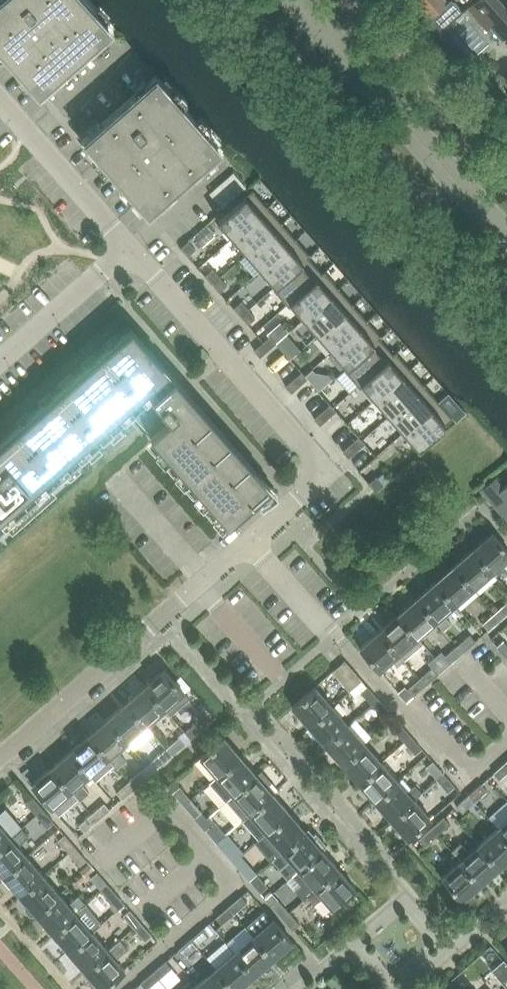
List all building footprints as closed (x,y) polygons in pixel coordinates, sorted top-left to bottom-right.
[(38,85),(111,24),(90,0),(0,0),(0,43),(38,85)] [(438,32),(461,12),(451,0),(449,0),(447,2),(445,0),(410,0),(438,32)] [(498,0),(483,0),(470,11),(487,31),(493,26),(504,38),(506,36),(506,10),(498,0)] [(442,35),(449,43),(458,35),(450,26),(441,34),(442,35)] [(156,75),(84,139),(148,213),(221,149),(156,75)] [(252,189),(218,220),(232,236),(267,206),(252,189)] [(281,222),(267,206),(232,236),(247,253),(281,222)] [(281,222),(247,253),(261,269),(295,239),(281,222)] [(205,225),(194,235),(202,243),(213,234),(205,225)] [(295,239),(261,269),(275,284),(273,286),(273,287),(310,255),(295,239)] [(188,241),(182,247),(189,255),(195,249),(188,241)] [(310,255),(273,287),(288,303),(324,271),(323,270),(321,272),(308,257),(310,256),(310,255)] [(206,275),(213,283),(220,277),(213,269),(206,275)] [(324,271),(288,303),(288,304),(290,302),(304,318),(338,287),(324,271)] [(220,277),(213,283),(220,291),(227,285),(220,277)] [(352,304),(338,287),(304,318),(318,334),(352,304)] [(241,301),(235,307),(242,315),(248,309),(241,301)] [(352,304),(318,334),(332,350),(367,320),(352,304)] [(248,309),(242,315),(249,323),(255,317),(248,309)] [(367,320),(332,350),(346,365),(344,367),(345,368),(381,336),(367,320)] [(133,414),(228,524),(237,516),(256,499),(262,506),(263,507),(272,498),(261,486),(187,402),(187,403),(179,395),(168,383),(169,382),(126,333),(0,444),(0,531),(133,414)] [(270,336),(262,343),(268,349),(276,342),(270,336)] [(381,336),(345,368),(359,384),(395,352),(395,351),(393,353),(380,339),(382,337),(381,336)] [(262,343),(254,350),(260,356),(268,349),(262,343)] [(395,352),(359,384),(360,385),(362,383),(375,399),(410,368),(395,352)] [(410,368),(375,399),(389,415),(424,385),(410,368)] [(302,372),(294,379),(300,385),(307,378),(302,372)] [(294,379),(286,386),(292,392),(300,385),(294,379)] [(424,385),(389,415),(404,431),(438,401),(424,385)] [(439,401),(405,432),(419,448),(453,418),(439,401)] [(330,404),(322,411),(328,418),(336,411),(330,404)] [(322,411),(314,418),(320,425),(328,418),(322,411)] [(359,436),(351,443),(356,450),(364,443),(359,436)] [(351,443),(343,450),(348,457),(356,450),(351,443)] [(377,476),(370,482),(377,490),(384,484),(377,476)] [(482,490),(506,518),(506,482),(498,490),(491,482),(482,490)] [(471,546),(492,570),(497,575),(504,569),(500,563),(506,556),(506,548),(490,530),(471,546)] [(471,546),(453,563),(473,586),(492,570),(471,546)] [(453,563),(434,579),(455,602),(473,586),(453,563)] [(434,579),(415,595),(436,619),(435,620),(443,629),(451,623),(442,613),(455,602),(434,579)] [(415,595),(397,612),(417,635),(435,620),(436,619),(415,595)] [(495,610),(501,617),(506,611),(506,599),(495,610)] [(501,617),(495,610),(483,621),(488,627),(501,617)] [(397,612),(378,628),(404,657),(411,650),(407,644),(417,635),(397,612)] [(404,657),(378,628),(359,645),(379,668),(391,657),(396,663),(404,657)] [(470,631),(457,642),(463,649),(476,638),(470,631)] [(506,656),(506,643),(502,638),(496,644),(506,656)] [(463,649),(457,642),(445,653),(451,660),(463,649)] [(344,658),(331,669),(349,689),(361,678),(344,658)] [(432,664),(420,675),(426,682),(439,671),(432,664)] [(165,667),(145,684),(165,707),(171,714),(191,697),(185,690),(165,667)] [(426,682),(420,675),(407,686),(413,693),(426,682)] [(145,684),(127,700),(147,723),(165,707),(145,684)] [(291,704),(308,724),(331,704),(314,684),(291,704)] [(360,690),(371,703),(377,697),(366,684),(360,690)] [(377,697),(371,703),(382,715),(388,709),(377,697)] [(127,700),(108,717),(128,740),(147,723),(127,700)] [(308,724),(324,743),(347,722),(331,704),(308,724)] [(205,713),(198,719),(204,725),(211,719),(205,713)] [(89,733),(109,756),(118,767),(127,760),(117,749),(128,740),(108,717),(89,733)] [(186,729),(191,736),(204,725),(198,719),(186,729)] [(393,727),(404,740),(410,734),(399,721),(393,727)] [(324,743),(341,761),(364,741),(347,722),(324,743)] [(89,733),(70,749),(90,772),(109,756),(89,733)] [(200,754),(217,773),(240,753),(223,734),(200,754)] [(410,734),(404,740),(404,741),(407,744),(415,753),(421,746),(410,734)] [(179,736),(166,746),(172,753),(185,742),(179,736)] [(341,761),(357,780),(380,760),(364,741),(341,761)] [(401,743),(387,756),(391,760),(405,748),(404,747),(407,744),(404,741),(401,743)] [(172,753),(166,746),(154,757),(160,764),(172,753)] [(70,749),(52,766),(72,789),(81,799),(88,793),(79,782),(90,772),(70,749)] [(217,773),(209,781),(225,799),(226,799),(233,792),(256,772),(240,753),(217,773)] [(426,766),(437,778),(443,772),(432,759),(426,766)] [(505,759),(493,770),(499,776),(506,769),(506,761),(505,759)] [(357,780),(374,799),(397,779),(380,760),(357,780)] [(72,789),(52,766),(32,783),(52,805),(72,789)] [(141,768),(129,779),(134,786),(147,775),(141,768)] [(233,792),(226,799),(242,818),(250,811),(273,791),(266,783),(271,779),(261,768),(256,772),(233,792)] [(443,772),(437,778),(448,790),(454,784),(443,772)] [(134,786),(129,779),(116,790),(122,797),(134,786)] [(374,799),(391,818),(414,798),(421,791),(415,784),(407,791),(397,779),(374,799)] [(481,781),(468,792),(474,799),(487,787),(481,781)] [(173,790),(184,803),(191,797),(180,785),(173,790)] [(250,811),(242,818),(258,836),(266,830),(289,809),(273,791),(250,811)] [(474,799),(468,792),(456,803),(462,810),(474,799)] [(25,801),(36,813),(43,807),(32,795),(25,801)] [(191,797),(184,803),(195,815),(202,810),(191,797)] [(414,798),(391,818),(407,837),(430,817),(414,798)] [(104,801),(91,812),(97,819),(110,808),(104,801)] [(43,807),(36,813),(47,825),(54,820),(43,807)] [(266,830),(282,848),(306,828),(289,809),(266,830)] [(97,819),(91,812),(79,823),(84,829),(97,819)] [(444,814),(431,825),(437,832),(449,821),(444,814)] [(498,825),(506,835),(506,817),(498,825)] [(21,827),(13,818),(3,827),(0,824),(0,845),(21,827)] [(206,828),(217,840),(223,835),(212,822),(206,828)] [(437,832),(431,825),(419,837),(424,843),(437,832)] [(479,842),(500,864),(506,858),(506,835),(498,825),(479,842)] [(4,875),(27,855),(18,845),(29,836),(21,827),(0,845),(0,870),(4,875)] [(290,857),(299,867),(322,847),(306,828),(282,848),(272,857),(280,867),(290,857)] [(58,838),(69,851),(76,845),(65,832),(58,838)] [(223,835),(217,840),(228,853),(234,847),(223,835)] [(461,842),(452,849),(461,858),(481,881),(500,864),(479,842),(469,851),(461,842)] [(76,845),(69,851),(80,863),(86,857),(76,845)] [(299,867),(291,873),(301,884),(294,889),(302,898),(307,894),(339,866),(322,847),(299,867)] [(4,875),(20,893),(43,874),(27,855),(4,875)] [(481,881),(461,858),(442,875),(462,898),(481,881)] [(239,866),(250,878),(256,872),(246,860),(239,866)] [(339,866),(307,894),(315,903),(324,895),(325,897),(332,905),(355,885),(339,866)] [(90,875),(101,888),(108,882),(97,870),(90,875)] [(256,872),(250,878),(261,891),(267,885),(256,872)] [(36,912),(59,892),(43,874),(20,893),(28,903),(25,905),(25,909),(30,914),(33,914),(36,912)] [(108,882),(101,888),(112,900),(119,895),(108,882)] [(36,912),(53,931),(86,903),(79,895),(69,904),(59,892),(36,912)] [(242,893),(229,904),(235,911),(248,900),(242,893)] [(272,903),(283,916),(289,910),(278,898),(272,903)] [(53,931),(69,950),(92,930),(84,921),(94,912),(86,903),(53,931)] [(235,911),(229,904),(216,915),(223,922),(235,911)] [(123,913),(134,926),(141,920),(130,908),(123,913)] [(266,908),(246,925),(253,934),(254,933),(274,956),(293,939),(273,916),(266,908)] [(289,910),(283,916),(294,928),(300,923),(289,910)] [(141,920),(134,926),(145,938),(151,933),(141,920)] [(204,926),(191,937),(197,944),(210,933),(204,926)] [(69,950),(85,968),(108,948),(92,930),(69,950)] [(254,933),(235,949),(255,973),(274,956),(254,933)] [(197,944),(191,937),(179,948),(185,955),(197,944)] [(108,948),(85,968),(92,977),(90,979),(90,982),(95,988),(99,988),(101,987),(102,988),(125,968),(117,958),(127,949),(119,939),(108,948)] [(235,949),(216,966),(236,988),(255,973),(235,949)] [(166,959),(153,970),(159,977),(172,966),(166,959)] [(491,970),(506,988),(506,963),(503,959),(491,970)] [(197,982),(203,988),(236,988),(216,966),(212,962),(203,970),(206,974),(197,982)] [(159,977),(153,970),(141,981),(147,988),(159,977)] [(327,979),(336,988),(344,988),(348,985),(336,971),(327,979)]
